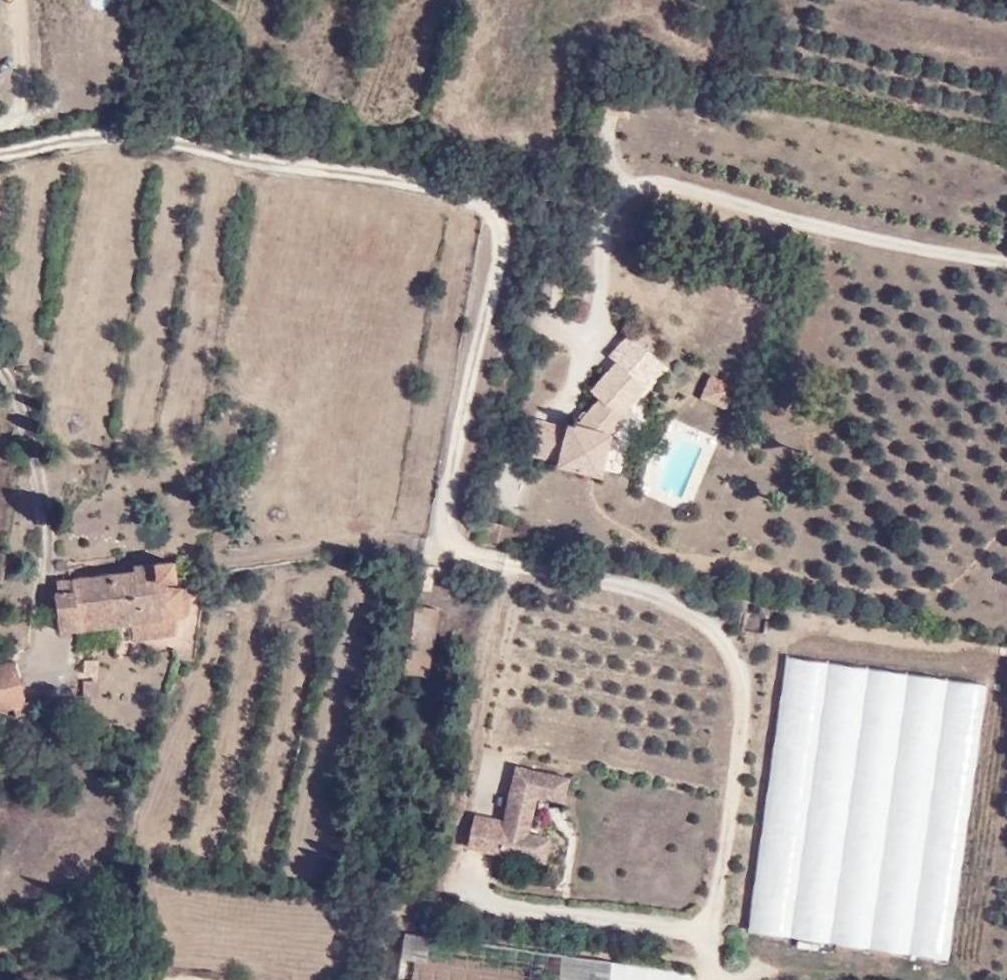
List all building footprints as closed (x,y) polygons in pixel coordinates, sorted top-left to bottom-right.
[(666,365),(629,332),(609,355),(615,361),(590,391),(598,398),(574,427),(567,425),(542,418),(532,456),(557,462),(556,466),(601,478),(612,432),(604,431),(646,385),(666,365)] [(739,388),(708,374),(698,397),(729,410),(739,388)] [(128,578),(52,584),(52,597),(48,598),(53,631),(126,624),(130,644),(169,637),(171,592),(160,591),(159,585),(166,581),(161,567),(126,567),(128,578)] [(985,685),(783,652),(744,930),(941,963),(985,685)] [(19,706),(16,695),(9,672),(7,667),(6,668),(0,669),(0,710),(19,706)] [(9,672),(16,695),(22,693),(17,671),(9,672)] [(571,768),(511,760),(501,814),(471,809),(462,844),(544,860),(548,833),(527,827),(532,797),(562,803),(571,768)] [(404,933),(395,979),(689,979),(690,973),(404,933)]
